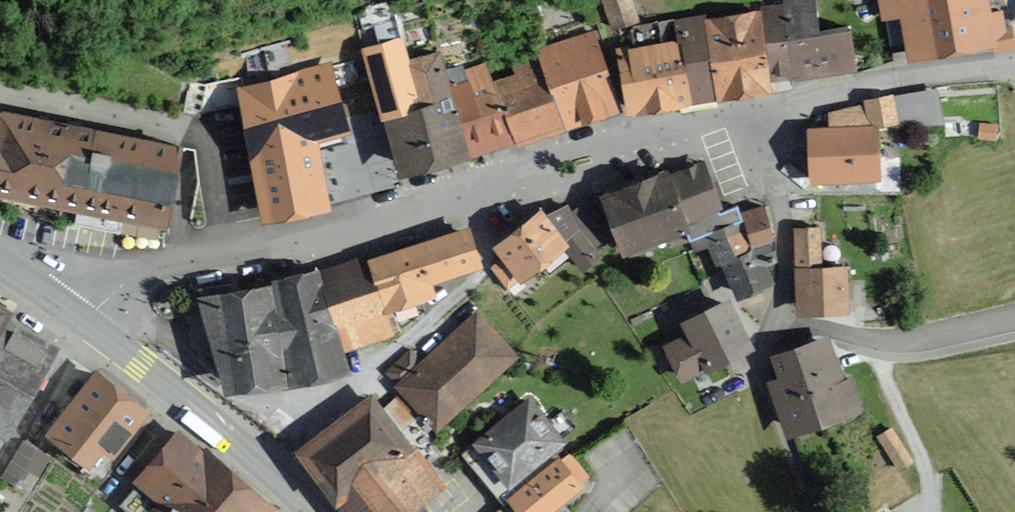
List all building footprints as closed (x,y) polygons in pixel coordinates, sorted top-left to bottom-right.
[(631,0),(602,0),(611,29),(637,21),(631,0)] [(766,10),(775,81),(856,71),(851,30),(817,34),(812,0),(783,0),(784,7),(766,10)] [(885,23),(901,20),(910,65),(996,47),(997,52),(1014,49),(1010,32),(1007,33),(1002,11),(992,13),(989,0),(880,0),(885,23)] [(775,81),(766,10),(702,17),(712,104),(777,95),(775,81)] [(712,104),(702,17),(682,19),(684,42),(692,107),(712,104)] [(618,113),(592,32),(537,49),(539,56),(564,128),(618,113)] [(692,107),(684,42),(619,51),(628,115),(692,107)] [(365,57),(385,121),(380,123),(399,185),(472,163),(470,158),(441,64),(438,55),(408,64),(402,46),(365,57)] [(564,128),(539,56),(512,63),(516,75),(494,83),(514,143),(564,128)] [(461,58),(441,64),(470,158),(514,143),(494,83),(487,63),(465,71),(461,58)] [(331,211),(315,140),(350,132),(334,61),(232,85),(265,227),(331,211)] [(833,112),(835,127),(813,129),(814,186),(880,183),(877,127),(943,123),(938,90),(854,103),(854,109),(833,112)] [(165,228),(181,152),(0,113),(0,192),(165,228)] [(731,286),(738,301),(771,288),(762,265),(752,270),(746,256),(750,254),(734,212),(724,216),(705,166),(674,178),(672,173),(603,199),(627,260),(684,238),(691,256),(706,250),(714,271),(719,269),(727,287),(731,286)] [(566,204),(548,218),(540,209),(491,248),(500,259),(487,270),(503,289),(519,277),(525,285),(562,254),(577,272),(596,256),(590,249),(606,236),(580,204),(572,211),(566,204)] [(772,236),(761,206),(742,212),(753,243),(772,236)] [(821,229),(795,231),(799,315),(852,313),(850,266),(823,267),(821,229)] [(374,255),(331,266),(352,351),(403,338),(396,308),(443,296),(439,280),(486,268),(477,230),(374,256),(374,255)] [(264,284),(288,382),(301,387),(357,373),(352,351),(331,266),(330,265),(274,278),(264,284)] [(264,284),(195,300),(225,398),(288,382),(264,284)] [(0,299),(0,347),(3,349),(24,313),(0,299)] [(753,346),(731,300),(682,323),(689,338),(667,348),(682,379),(753,346)] [(385,374),(446,432),(521,356),(474,311),(421,365),(407,351),(385,374)] [(23,316),(0,356),(0,451),(10,434),(18,439),(72,344),(23,316)] [(843,383),(830,340),(773,357),(780,379),(770,383),(787,439),(864,416),(853,380),(843,383)] [(148,412),(99,374),(50,436),(99,475),(148,412)] [(444,488),(368,395),(294,455),(341,511),(414,511),(444,488)] [(473,447),(510,490),(565,442),(528,399),(473,447)] [(916,461),(892,430),(881,438),(905,469),(916,461)] [(278,508),(205,450),(202,454),(175,433),(133,486),(135,488),(117,511),(118,511),(274,511),(278,508)] [(55,457),(25,441),(5,477),(19,484),(23,478),(29,481),(35,470),(45,476),(55,457)] [(515,511),(556,511),(583,490),(559,461),(507,502),(515,511)]
